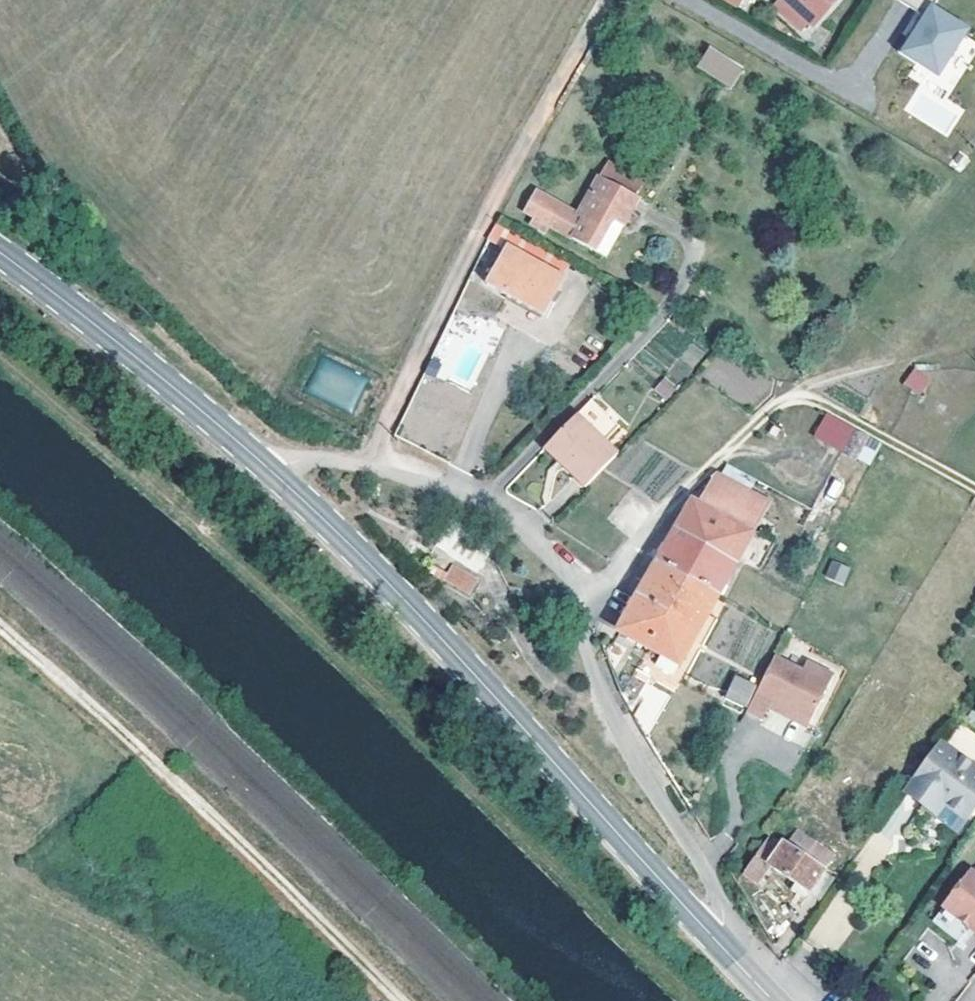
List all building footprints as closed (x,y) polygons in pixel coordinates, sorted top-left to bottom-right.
[(784,0),(774,11),(791,25),(800,14),(811,24),(813,26),(837,0),(783,0),(784,0)] [(927,19),(913,41),(910,38),(900,54),(919,66),(919,65),(941,78),(970,32),(934,10),(940,0),(897,0),(927,19)] [(800,14),(791,25),(801,34),(811,24),(800,14)] [(744,70),(710,52),(699,72),(733,90),(744,70)] [(551,237),(554,230),(609,259),(642,201),(604,182),(595,178),(575,214),(537,193),(526,214),(536,220),(532,227),(551,237)] [(494,225),(487,239),(505,248),(486,284),(543,315),(569,266),(494,225)] [(492,335),(449,317),(426,371),(469,389),(492,335)] [(912,366),(902,385),(922,395),(931,376),(912,366)] [(815,439),(841,455),(853,431),(827,416),(815,439)] [(615,457),(578,417),(545,451),(583,490),(615,457)] [(773,426),(767,437),(777,443),(784,432),(773,426)] [(869,471),(881,447),(853,431),(841,455),(869,471)] [(676,532),(736,562),(768,507),(714,478),(710,482),(715,485),(701,509),(692,505),(688,515),(677,509),(672,519),(681,524),(676,532)] [(688,581),(719,596),(736,562),(676,532),(657,565),(688,581)] [(640,568),(652,574),(657,565),(646,559),(640,568)] [(830,559),(823,578),(843,585),(850,567),(830,559)] [(619,633),(649,649),(688,581),(657,565),(652,574),(646,585),(639,597),(619,633)] [(633,580),(646,585),(652,574),(640,568),(633,580)] [(480,583),(455,569),(447,582),(472,596),(480,583)] [(688,581),(649,649),(664,656),(658,670),(673,677),(719,596),(688,581)] [(602,654),(612,672),(626,646),(616,641),(610,638),(602,654)] [(779,655),(750,709),(768,718),(776,702),(815,723),(840,675),(812,661),(807,670),(779,655)] [(736,678),(726,701),(744,709),(755,687),(736,678)] [(646,740),(650,746),(674,700),(654,690),(637,722),(646,740)] [(957,808),(974,782),(974,770),(945,747),(908,797),(927,811),(940,795),(957,808)] [(944,824),(940,828),(962,844),(974,825),(974,782),(957,808),(944,824)] [(827,812),(832,804),(816,793),(810,801),(827,812)] [(927,811),(944,824),(957,808),(940,795),(927,811)] [(769,838),(745,875),(762,886),(772,869),(822,903),(836,882),(827,876),(838,860),(797,832),(786,849),(769,838)] [(944,925),(974,883),(974,874),(970,870),(935,920),(944,925)] [(974,931),(974,883),(944,925),(961,937),(968,927),(974,931)]
